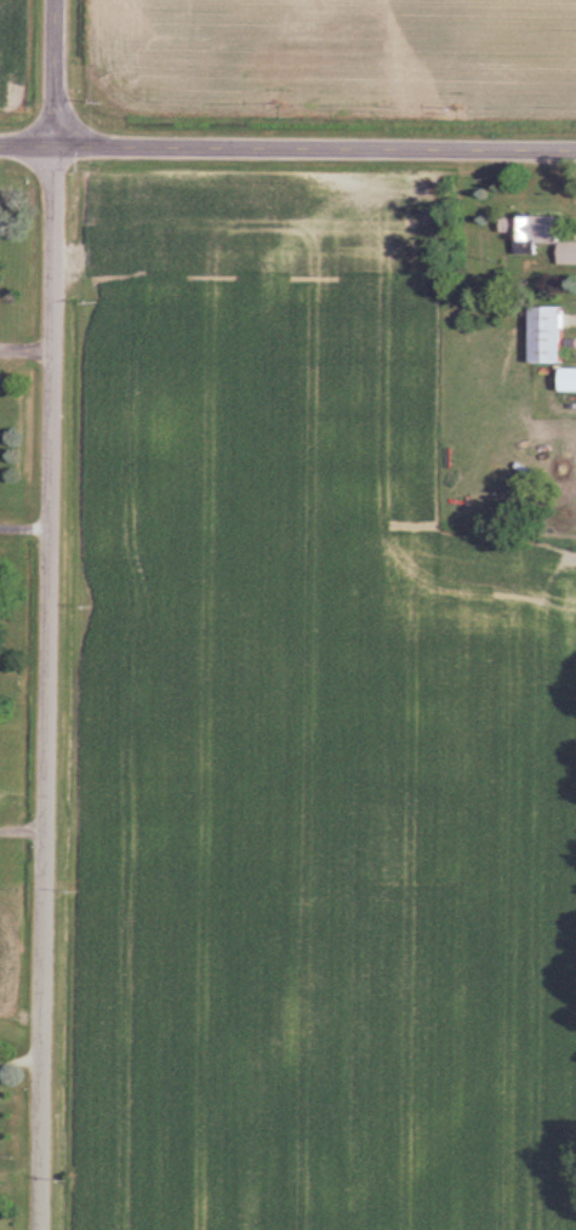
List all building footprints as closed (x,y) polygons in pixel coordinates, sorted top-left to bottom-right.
[(559,243),(560,218),(517,217),(517,256),(537,257),(537,246),(561,246),(561,266),(575,266),(575,243),(559,243)] [(564,366),(564,309),(532,309),(532,366),(564,366)]
